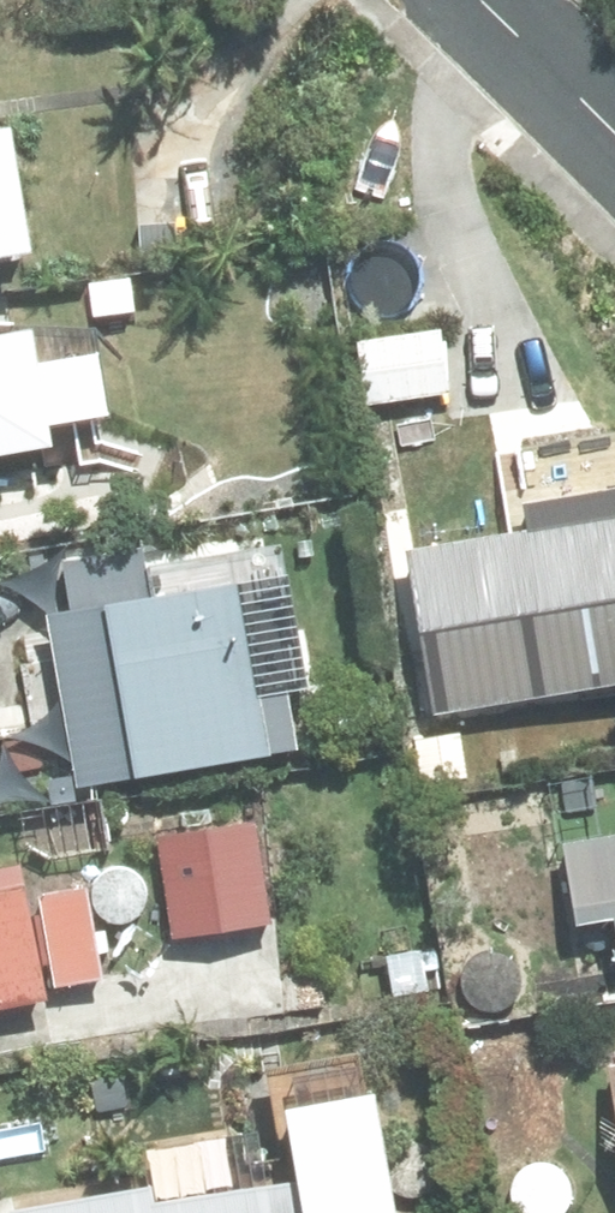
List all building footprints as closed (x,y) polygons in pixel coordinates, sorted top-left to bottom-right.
[(0,143),(0,269),(23,267),(6,142),(0,143)] [(433,338),(354,347),(361,409),(442,400),(433,338)] [(44,457),(26,343),(0,347),(0,464),(44,457)] [(500,586),(589,575),(583,525),(597,524),(585,446),(512,455),(511,444),(443,454),(466,621),(504,615),(500,586)] [(67,621),(42,626),(72,792),(130,780),(131,787),(262,763),(232,596),(147,610),(138,556),(57,571),(67,621)] [(218,805),(223,860),(256,859),(251,802),(218,805)] [(557,852),(568,934),(608,928),(614,974),(614,843),(557,852)] [(41,1008),(12,872),(0,875),(0,1016),(41,1008)] [(35,903),(51,996),(98,988),(93,962),(106,959),(102,936),(87,939),(80,896),(35,903)] [(262,900),(238,901),(239,926),(263,925),(262,900)] [(604,1073),(614,1155),(614,1072),(604,1073)] [(288,1192),(164,1212),(382,1212),(364,1110),(277,1124),(288,1192)]
